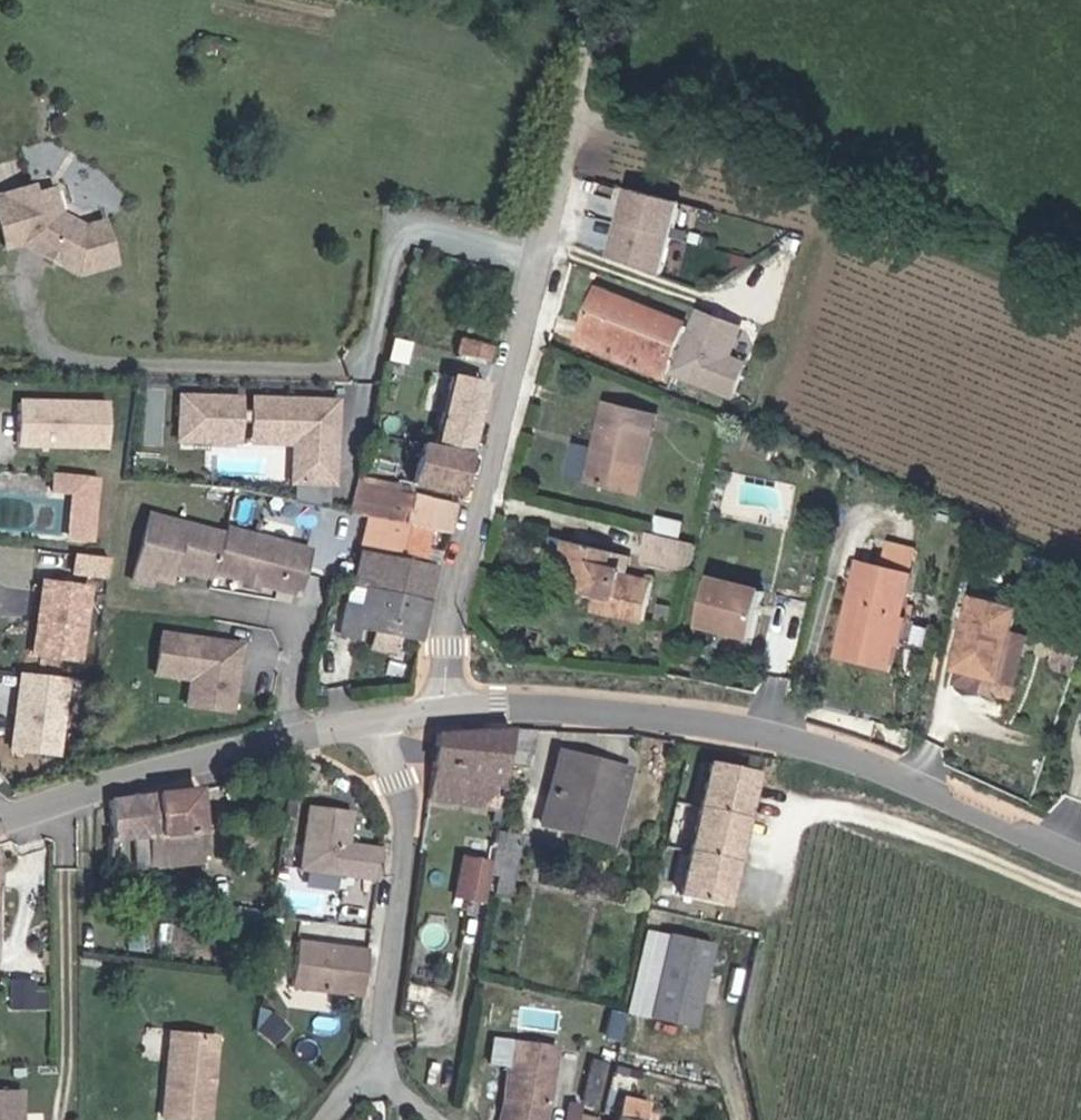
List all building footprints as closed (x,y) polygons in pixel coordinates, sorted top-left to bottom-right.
[(0,189),(0,251),(16,246),(73,277),(114,265),(98,217),(79,221),(55,210),(45,176),(0,189)] [(676,203),(621,186),(601,255),(656,271),(676,203)] [(579,344),(674,380),(675,376),(696,322),(639,301),(642,293),(607,280),(579,344)] [(702,307),(696,322),(675,376),(742,400),(757,360),(740,353),(751,324),(702,307)] [(492,357),(459,347),(450,381),(470,387),(484,391),(492,357)] [(461,423),(470,387),(450,381),(440,417),(461,423)] [(440,417),(427,465),(423,479),(420,492),(458,505),(484,391),(470,387),(461,423),(440,417)] [(232,394),(172,391),(170,442),(230,445),(232,394)] [(333,398),(247,395),(245,441),(286,442),(285,481),(330,483),(333,398)] [(14,396),(13,445),(103,447),(104,398),(14,396)] [(609,414),(598,463),(590,498),(637,508),(657,427),(609,414)] [(590,498),(598,463),(581,460),(571,493),(590,498)] [(47,491),(66,492),(62,540),(94,542),(99,473),(49,469),(47,491)] [(391,480),(364,474),(364,477),(361,488),(356,515),(364,517),(367,519),(374,521),(366,555),(370,556),(374,558),(419,570),(422,571),(432,540),(425,537),(424,537),(402,531),(404,527),(405,523),(414,499),(387,491),(391,480)] [(446,544),(456,513),(414,499),(405,523),(404,527),(402,531),(424,537),(425,537),(432,540),(443,543),(446,544)] [(662,518),(660,531),(684,535),(686,521),(662,518)] [(226,536),(150,519),(135,584),(153,588),(155,580),(173,584),(175,575),(176,570),(186,572),(215,579),(217,574),(247,581),(251,579),(258,580),(261,584),(301,594),(311,550),(227,530),(226,536)] [(687,581),(693,558),(664,551),(655,580),(685,587),(687,581)] [(599,608),(596,616),(593,628),(642,640),(652,601),(617,592),(618,587),(605,583),(609,565),(570,554),(561,586),(588,593),(585,604),(599,608)] [(366,555),(358,587),(427,604),(437,575),(422,571),(419,570),(374,558),(370,556),(366,555)] [(868,664),(866,673),(884,678),(890,654),(884,652),(887,639),(898,630),(908,588),(860,576),(842,650),(849,659),(868,664)] [(87,584),(32,577),(22,654),(77,661),(87,584)] [(251,579),(247,581),(246,587),(259,590),(261,584),(258,580),(251,579)] [(559,597),(585,604),(588,593),(561,586),(559,597)] [(427,604),(358,587),(341,650),(360,655),(365,639),(385,643),(416,651),(427,604)] [(1040,604),(979,590),(957,686),(1017,700),(1040,604)] [(757,601),(705,591),(695,638),(748,649),(757,601)] [(583,612),(596,616),(599,608),(585,604),(583,612)] [(238,710),(243,636),(152,630),(149,676),(185,678),(184,706),(238,710)] [(56,755),(64,678),(12,673),(4,749),(56,755)] [(496,738),(497,736),(474,737),(448,738),(428,739),(418,802),(481,815),(481,811),(496,738)] [(528,737),(502,736),(496,765),(495,774),(521,777),(528,737)] [(582,773),(584,766),(552,758),(551,766),(582,773)] [(733,909),(763,774),(711,762),(680,898),(733,909)] [(536,828),(602,847),(604,839),(617,785),(621,774),(584,766),(582,773),(551,766),(536,828)] [(139,805),(101,809),(105,842),(100,843),(98,882),(188,872),(179,798),(139,805)] [(358,809),(309,805),(301,872),(381,881),(384,847),(354,844),(358,809)] [(485,824),(482,838),(491,840),(484,874),(503,878),(514,830),(485,824)] [(476,868),(476,872),(484,874),(491,840),(482,838),(476,868)] [(476,872),(476,868),(447,862),(440,900),(469,905),(475,874),(476,872)] [(368,998),(373,949),(300,940),(293,990),(368,998)] [(646,963),(631,1025),(677,1037),(693,974),(646,963)] [(199,1094),(194,1094),(194,1085),(200,1086),(202,1048),(157,1045),(153,1119),(198,1119),(199,1094)] [(493,1061),(480,1119),(530,1119),(543,1058),(515,1051),(512,1064),(493,1061)] [(581,1076),(566,1073),(558,1114),(572,1117),(581,1076)]
